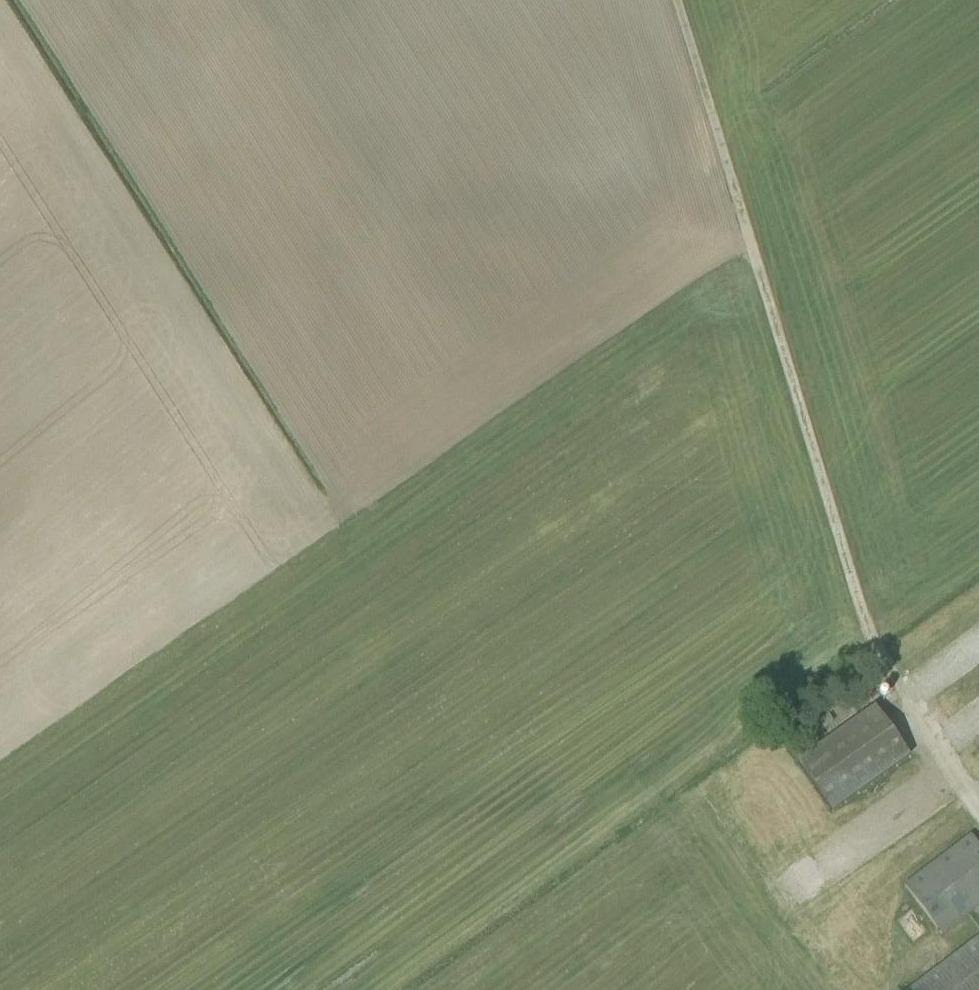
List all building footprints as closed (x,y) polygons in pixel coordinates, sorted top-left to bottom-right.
[(795,761),(831,812),(910,756),(874,706),(795,761)] [(940,935),(978,906),(978,846),(970,834),(903,884),(940,935)] [(906,989),(978,989),(978,935),(906,989)]
